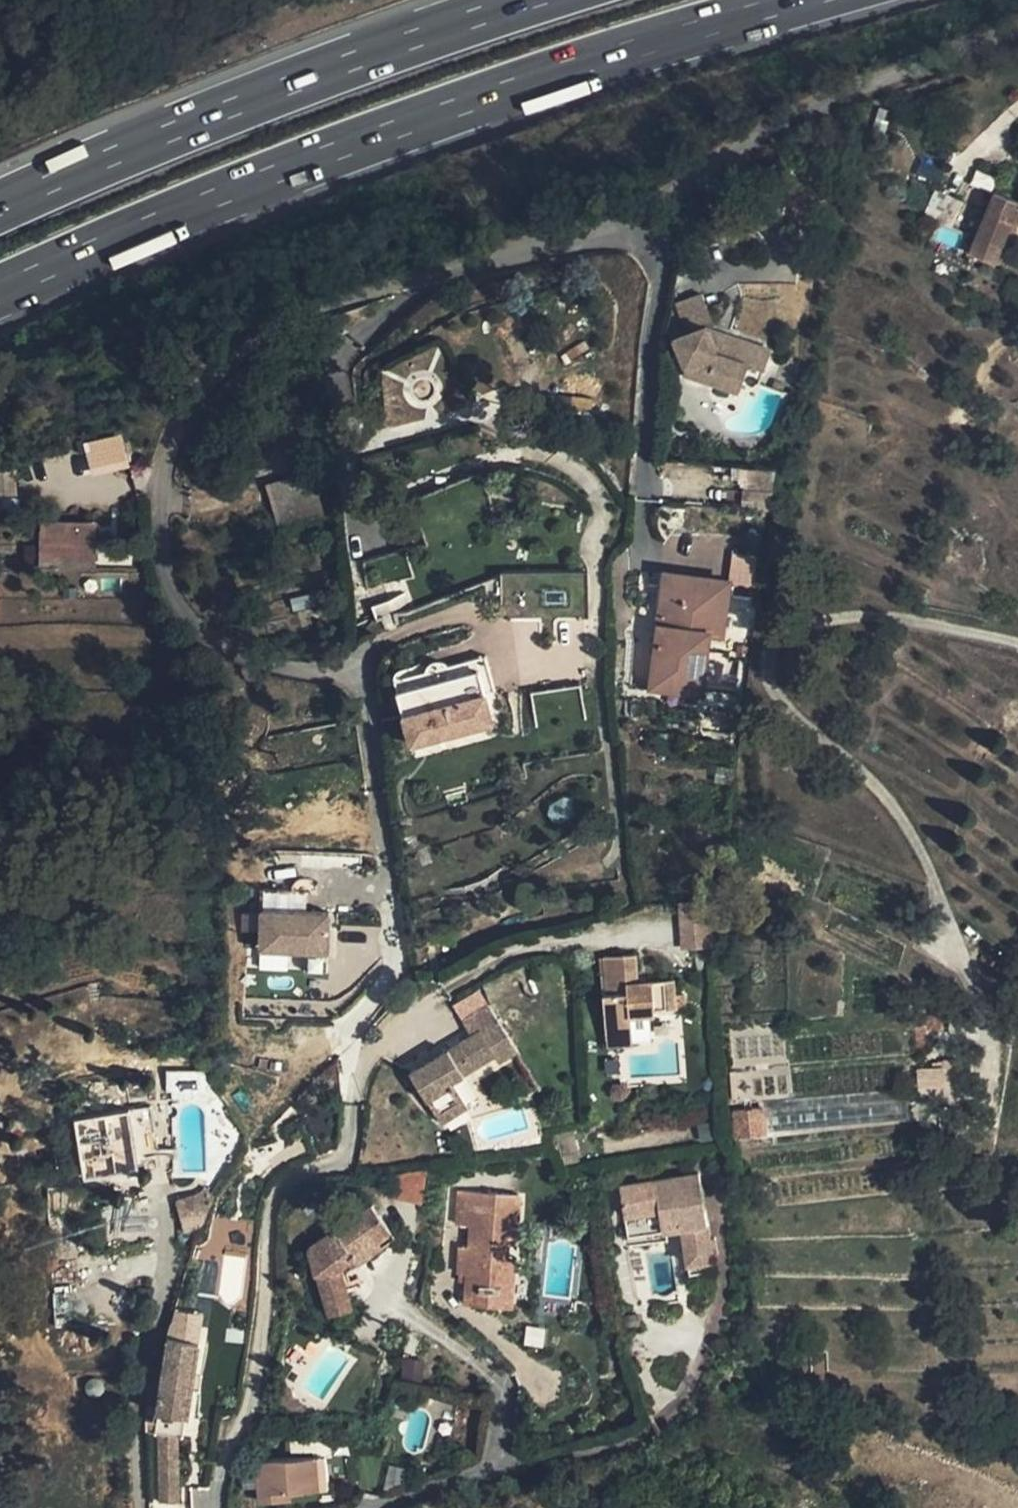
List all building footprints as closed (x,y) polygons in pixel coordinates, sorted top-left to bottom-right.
[(991,191),(995,178),(976,171),(971,185),(991,191)] [(936,190),(926,217),(947,225),(957,198),(936,190)] [(998,192),(985,217),(980,228),(971,254),(996,264),(1005,240),(1011,243),(1017,228),(1017,199),(998,192)] [(771,350),(729,336),(722,355),(717,353),(709,335),(717,332),(703,296),(675,305),(687,334),(674,340),(685,368),(683,374),(739,392),(748,365),(765,371),(771,350)] [(722,355),(729,336),(717,332),(709,335),(717,353),(722,355)] [(786,384),(774,380),(771,388),(783,392),(786,384)] [(95,472),(130,464),(124,435),(88,444),(95,472)] [(16,492),(16,469),(0,469),(0,492),(16,492)] [(313,472),(266,486),(279,531),(326,517),(313,472)] [(773,492),(745,490),(744,508),(771,510),(773,492)] [(93,565),(94,524),(44,523),(43,564),(93,565)] [(730,584),(751,585),(753,558),(731,556),(730,584)] [(661,609),(651,688),(702,695),(709,638),(722,639),(729,581),(660,573),(656,608),(661,609)] [(477,657),(480,669),(486,693),(495,690),(486,655),(477,657)] [(395,679),(398,691),(480,669),(477,657),(448,665),(443,660),(438,659),(431,662),(427,665),(425,671),(395,679)] [(412,744),(494,722),(486,693),(480,669),(398,691),(412,744)] [(264,889),(262,949),(305,950),(305,970),(327,970),(329,912),(307,911),(308,890),(264,889)] [(679,900),(682,948),(713,947),(718,897),(679,900)] [(603,997),(607,1043),(632,1041),(632,1034),(630,1017),(649,1016),(655,1015),(655,1011),(686,1008),(685,994),(676,995),(674,979),(640,982),(638,954),(605,956),(608,997),(603,997)] [(287,967),(287,955),(260,956),(260,968),(287,967)] [(472,1036),(499,1020),(489,1003),(462,1019),(472,1036)] [(945,1015),(928,1015),(928,1026),(946,1026),(945,1015)] [(630,1017),(632,1034),(650,1033),(649,1016),(630,1017)] [(411,1073),(449,1136),(476,1120),(452,1081),(494,1056),(498,1062),(517,1051),(499,1020),(472,1036),(411,1073)] [(928,1026),(915,1027),(916,1053),(928,1053),(928,1026)] [(961,1083),(960,1059),(937,1061),(937,1067),(918,1069),(919,1086),(961,1083)] [(749,1098),(747,1071),(731,1073),(734,1100),(749,1098)] [(764,1107),(766,1131),(910,1118),(907,1088),(763,1101),(764,1107)] [(75,1117),(85,1178),(139,1169),(137,1156),(159,1152),(152,1104),(130,1107),(130,1108),(75,1117)] [(734,1111),(736,1138),(767,1134),(766,1131),(764,1107),(734,1111)] [(1001,1142),(1001,1145),(1001,1148),(1004,1151),(1008,1151),(1011,1150),(1013,1148),(1014,1144),(1013,1141),(1011,1139),(1009,1138),(1006,1138),(1001,1142)] [(422,1203),(428,1169),(394,1175),(390,1197),(422,1203)] [(699,1175),(619,1188),(624,1218),(659,1212),(662,1233),(679,1230),(687,1277),(715,1273),(699,1175)] [(201,1193),(176,1202),(185,1230),(193,1229),(201,1225),(207,1214),(215,1194),(205,1185),(203,1186),(201,1193)] [(515,1245),(518,1197),(461,1193),(458,1227),(473,1228),(471,1248),(462,1248),(460,1275),(469,1276),(468,1284),(512,1287),(514,1260),(505,1260),(498,1259),(499,1244),(506,1244),(515,1245)] [(352,1309),(342,1275),(383,1246),(378,1237),(390,1229),(373,1204),(336,1230),(335,1229),(310,1248),(310,1249),(316,1272),(317,1272),(330,1315),(352,1309)] [(624,1218),(628,1238),(662,1233),(659,1212),(624,1218)] [(396,1237),(390,1229),(378,1237),(383,1246),(396,1237)] [(505,1260),(506,1244),(499,1244),(498,1259),(505,1260)] [(512,1287),(468,1284),(467,1305),(511,1308),(512,1287)] [(169,1338),(199,1342),(200,1327),(172,1323),(169,1338)] [(543,1347),(545,1327),(525,1326),(524,1345),(543,1347)] [(188,1417),(199,1342),(169,1338),(156,1419),(153,1419),(146,1417),(146,1429),(159,1431),(159,1500),(179,1500),(179,1434),(183,1435),(186,1417),(188,1417)] [(423,1382),(426,1360),(403,1357),(401,1380),(423,1382)] [(313,1457),(326,1456),(332,1456),(331,1435),(312,1437),(313,1457)] [(256,1462),(259,1503),(291,1500),(291,1491),(329,1488),(326,1456),(313,1457),(256,1462)]
